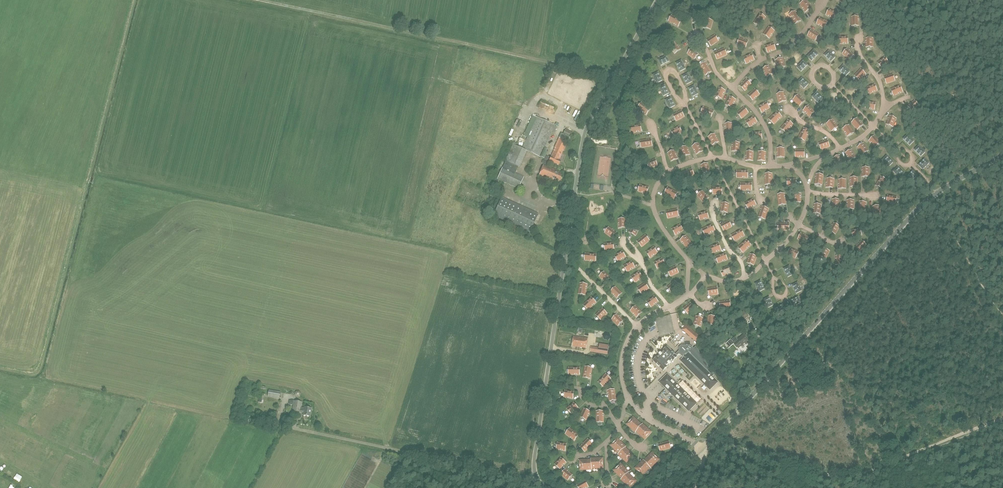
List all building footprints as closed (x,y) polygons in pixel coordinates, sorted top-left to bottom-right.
[(805,12),(811,8),(807,1),(801,5),(805,12)] [(834,19),(837,13),(830,9),(826,15),(834,19)] [(693,23),(700,21),(698,11),(690,12),(693,23)] [(798,18),(797,16),(798,16),(795,11),(789,15),(794,24),(801,21),(799,17),(798,18)] [(678,27),(682,20),(672,14),(668,21),(678,27)] [(760,26),(766,17),(760,14),(754,23),(760,26)] [(824,28),(828,21),(820,17),(817,24),(824,28)] [(711,30),(713,21),(706,19),(703,28),(711,30)] [(769,38),(774,31),(769,27),(764,34),(769,38)] [(815,32),(813,32),(814,31),(811,29),(807,36),(815,41),(819,34),(815,32)] [(711,46),(719,41),(715,35),(707,39),(711,46)] [(746,48),(748,41),(740,38),(738,45),(746,48)] [(675,53),(680,49),(674,41),(668,45),(675,53)] [(768,52),(776,49),(773,43),(765,46),(768,52)] [(695,59),(699,53),(692,48),(688,54),(695,59)] [(717,59),(727,55),(724,48),(715,52),(717,59)] [(849,59),(854,54),(848,48),(843,53),(849,59)] [(811,61),(818,55),(813,50),(807,57),(811,61)] [(831,62),(835,57),(829,51),(824,55),(831,62)] [(747,63),(754,60),(751,53),(744,57),(747,63)] [(661,65),(669,61),(666,56),(659,60),(661,65)] [(882,68),(889,63),(884,57),(878,62),(882,68)] [(778,68),(785,66),(783,58),(776,60),(778,68)] [(680,71),(685,69),(681,61),(676,63),(680,71)] [(801,72),(807,65),(803,61),(796,67),(801,72)] [(705,75),(711,71),(706,62),(700,66),(705,75)] [(846,76),(850,72),(844,65),(839,70),(846,76)] [(767,77),(773,73),(769,66),(763,69),(767,77)] [(860,80),(866,74),(860,69),(854,75),(860,80)] [(657,83),(662,81),(658,73),(653,75),(657,83)] [(687,85),(692,82),(688,74),(683,77),(687,85)] [(887,83),(895,81),(893,74),(885,77),(887,83)] [(804,89),(808,84),(802,78),(797,82),(804,89)] [(745,91),(751,84),(746,79),(740,85),(745,91)] [(869,94),(877,91),(874,84),(866,87),(869,94)] [(663,96),(669,93),(665,85),(660,88),(663,96)] [(895,95),(903,92),(900,85),(892,88),(895,95)] [(693,97),(698,94),(694,86),(689,89),(693,97)] [(722,98),(725,90),(718,87),(715,95),(722,98)] [(754,100),(760,94),(754,89),(748,95),(754,100)] [(779,102),(786,100),(784,92),(777,94),(779,102)] [(819,103),(823,99),(817,92),(812,97),(819,103)] [(799,106),(804,101),(798,95),(793,99),(799,106)] [(732,107),(736,99),(729,96),(726,104),(732,107)] [(670,108),(675,106),(671,98),(666,100),(670,108)] [(913,111),(919,105),(914,100),(908,106),(913,111)] [(874,110),(876,102),(867,101),(866,109),(874,110)] [(646,115),(651,109),(642,102),(637,108),(642,112),(643,111),(644,113),(646,115)] [(762,112),(769,108),(766,102),(758,106),(762,112)] [(554,114),(556,108),(544,104),(542,108),(549,110),(548,112),(554,114)] [(810,117),(815,111),(809,105),(804,110),(810,117)] [(711,117),(714,111),(704,107),(701,113),(711,117)] [(742,118),(748,112),(743,107),(737,113),(742,118)] [(677,121),(684,117),(681,111),(674,114),(677,121)] [(774,124),(782,116),(777,111),(769,119),(774,124)] [(750,127),(757,122),(753,116),(746,121),(750,127)] [(894,126),(897,119),(889,116),(886,124),(894,126)] [(530,133),(525,147),(534,150),(534,148),(542,151),(543,150),(537,148),(538,143),(547,146),(555,124),(533,117),(527,132),(530,133)] [(857,130),(863,125),(857,118),(852,123),(857,130)] [(786,133),(793,124),(787,120),(781,128),(786,133)] [(832,131),(838,127),(833,120),(827,124),(832,131)] [(726,132),(733,131),(732,123),(725,124),(726,132)] [(642,132),(641,124),(629,126),(630,133),(637,132),(637,131),(638,131),(639,132),(642,132)] [(847,136),(854,132),(849,125),(843,128),(847,136)] [(679,134),(682,133),(679,126),(670,130),(674,137),(678,135),(678,134),(679,133),(679,134)] [(805,141),(810,131),(803,128),(798,137),(805,141)] [(563,134),(561,133),(559,137),(564,139),(567,141),(569,137),(570,138),(572,132),(565,129),(563,134)] [(716,138),(716,137),(716,136),(715,133),(708,137),(712,145),(719,142),(717,138),(716,138)] [(910,145),(914,141),(908,135),(903,139),(910,145)] [(875,147),(880,142),(875,136),(869,141),(875,147)] [(559,165),(560,161),(559,160),(567,141),(559,138),(549,161),(559,165)] [(652,146),(651,138),(648,139),(648,140),(647,140),(646,139),(640,140),(641,148),(652,146)] [(821,149),(830,146),(827,140),(819,143),(821,149)] [(697,154),(703,151),(699,143),(693,146),(697,154)] [(862,154),(869,150),(864,143),(858,147),(862,154)] [(516,145),(513,155),(511,155),(509,161),(522,166),(528,149),(516,145)] [(683,157),(690,154),(687,146),(680,149),(683,157)] [(921,157),(925,152),(919,146),(914,150),(921,157)] [(544,148),(540,157),(544,159),(548,150),(544,148)] [(671,161),(678,159),(675,150),(668,153),(671,161)] [(850,161),(856,157),(852,150),(846,153),(850,161)] [(837,166),(844,163),(840,155),(834,158),(837,166)] [(888,167),(893,163),(886,156),(882,160),(888,167)] [(924,169),(930,162),(926,158),(919,164),(924,169)] [(612,179),(613,159),(602,159),(601,178),(612,179)] [(649,168),(658,165),(655,159),(647,162),(649,168)] [(703,173),(710,172),(709,164),(701,165),(703,173)] [(554,169),(544,165),(540,175),(549,179),(554,169)] [(520,188),(525,176),(503,167),(498,179),(520,188)] [(900,178),(904,174),(898,167),(893,172),(900,178)] [(685,179),(695,175),(692,168),(682,173),(685,179)] [(549,179),(558,183),(559,181),(561,181),(563,176),(562,175),(563,173),(554,169),(549,179)] [(911,182),(917,175),(913,171),(906,177),(911,182)] [(823,183),(824,175),(816,174),(815,183),(823,183)] [(883,188),(887,180),(880,176),(877,184),(883,188)] [(647,194),(649,187),(640,184),(638,191),(647,194)] [(674,199),(678,192),(668,187),(665,194),(674,199)] [(703,202),(709,197),(703,191),(698,196),(703,202)] [(794,202),(802,202),(801,193),(793,194),(794,202)] [(779,205),(786,204),(785,194),(777,195),(779,205)] [(895,203),(897,196),(888,195),(886,202),(895,203)] [(749,209),(756,205),(753,198),(745,203),(749,209)] [(531,226),(537,211),(506,200),(504,206),(507,207),(505,212),(508,213),(507,218),(531,226)] [(847,209),(855,209),(854,200),(847,200),(847,209)] [(866,211),(867,202),(859,202),(858,210),(866,211)] [(728,213),(729,204),(722,203),(721,211),(728,213)] [(821,214),(822,205),(814,204),(813,213),(821,214)] [(874,215),(882,214),(880,205),(872,207),(874,215)] [(766,219),(769,209),(762,206),(759,217),(766,219)] [(668,218),(679,216),(677,209),(666,211),(668,218)] [(701,220),(709,218),(707,211),(699,213),(701,220)] [(619,228),(627,227),(626,219),(618,219),(619,228)] [(724,231),(732,227),(729,220),(721,225),(724,231)] [(836,234),(840,226),(833,223),(829,230),(836,234)] [(636,236),(640,228),(634,224),(630,232),(636,236)] [(676,235),(684,231),(680,224),(672,229),(676,235)] [(706,235),(715,231),(712,224),(703,229),(706,235)] [(612,238),(617,232),(609,227),(605,233),(612,238)] [(854,237),(862,235),(860,228),(852,230),(854,237)] [(735,241),(745,236),(741,229),(732,234),(735,241)] [(806,243),(809,237),(801,233),(798,239),(806,243)] [(687,249),(693,244),(686,235),(681,240),(687,249)] [(642,247),(649,241),(644,236),(638,241),(642,247)] [(743,252),(751,245),(746,240),(738,247),(743,252)] [(861,251),(867,245),(862,240),(856,246),(861,251)] [(605,251),(614,250),(613,242),(604,243),(605,251)] [(711,254),(721,250),(719,243),(709,247),(711,254)] [(651,258),(658,253),(654,247),(646,252),(651,258)] [(796,258),(799,252),(791,247),(788,254),(796,258)] [(826,259),(830,251),(823,247),(819,255),(826,259)] [(618,261),(626,257),(622,250),(615,255),(618,261)] [(595,261),(596,254),(586,253),(585,260),(595,261)] [(718,263),(728,260),(725,253),(716,256),(718,263)] [(754,265),(757,257),(750,254),(747,262),(754,265)] [(658,269),(665,264),(662,258),(654,262),(658,269)] [(628,272),(635,267),(631,261),(624,266),(628,272)] [(729,273),(734,272),(731,265),(722,268),(724,273),(722,274),(723,276),(728,274),(727,273),(729,273)] [(671,276),(679,273),(676,266),(668,270),(671,276)] [(788,277),(794,274),(790,266),(784,269),(788,277)] [(606,283),(611,277),(605,271),(599,277),(606,283)] [(635,282),(643,277),(639,271),(631,276),(635,282)] [(673,292),(680,286),(675,281),(668,286),(673,292)] [(760,292),(765,289),(761,281),(755,284),(760,292)] [(585,295),(587,284),(580,283),(578,294),(585,295)] [(642,294),(650,289),(645,283),(638,288),(642,294)] [(796,294),(802,291),(798,283),(792,285),(796,294)] [(617,298),(622,293),(616,287),(611,292),(617,298)] [(709,296),(718,294),(717,287),(708,288),(709,296)] [(651,307),(658,301),(653,296),(647,301),(651,307)] [(588,310),(596,302),(591,297),(583,304),(588,310)] [(768,308),(773,305),(769,297),(764,300),(768,308)] [(793,307),(801,303),(798,297),(790,301),(793,307)] [(721,309),(731,307),(730,300),(720,301),(721,309)] [(688,314),(695,308),(690,303),(684,308),(688,314)] [(777,314),(786,310),(783,305),(775,309),(777,314)] [(636,317),(642,312),(636,306),(631,311),(636,317)] [(601,319),(607,313),(602,308),(596,314),(601,319)] [(742,321),(748,317),(744,311),(738,316),(742,321)] [(618,326),(623,320),(617,314),(612,320),(618,326)] [(661,335),(675,333),(673,316),(658,318),(661,335)] [(701,326),(703,318),(696,316),(694,324),(701,326)] [(699,343),(703,338),(686,325),(682,329),(699,343)] [(746,345),(749,342),(746,338),(747,337),(745,334),(734,342),(735,344),(738,348),(745,343),(746,345)] [(587,348),(588,338),(574,336),(572,346),(587,348)] [(608,349),(609,346),(600,344),(599,348),(591,346),(590,351),(607,354),(608,349)] [(694,348),(690,345),(681,345),(679,347),(679,351),(676,354),(667,346),(653,361),(663,371),(668,367),(667,366),(672,360),(673,361),(678,357),(677,356),(679,354),(680,355),(683,357),(681,360),(710,388),(717,382),(712,377),(714,375),(696,346),(694,348)] [(590,378),(592,368),(585,367),(583,377),(590,378)] [(604,387),(611,379),(605,374),(598,382),(604,387)] [(689,410),(696,403),(667,375),(661,382),(689,410)] [(699,392),(704,387),(698,382),(694,387),(699,392)] [(609,401),(616,400),(615,389),(607,391),(609,401)] [(279,398),(280,391),(269,390),(267,396),(279,398)] [(573,398),(574,391),(563,390),(562,397),(573,398)] [(304,407),(301,407),(302,402),(294,401),(292,412),(300,413),(300,412),(303,413),(303,415),(310,416),(311,408),(304,407)] [(570,415),(578,408),(574,402),(565,409),(570,415)] [(586,421),(590,412),(584,408),(579,418),(586,421)] [(636,432),(636,431),(642,425),(633,417),(627,424),(636,432)] [(643,424),(642,425),(636,431),(645,439),(651,431),(643,424)] [(574,440),(579,435),(570,428),(566,434),(574,440)] [(585,451),(593,444),(587,439),(580,446),(585,451)] [(625,447),(625,448),(626,447),(618,439),(611,445),(619,453),(625,447)] [(660,450),(671,448),(669,441),(659,444),(660,450)] [(565,451),(566,443),(558,442),(557,449),(565,451)] [(633,455),(625,448),(625,447),(619,453),(618,454),(626,462),(633,455)] [(644,460),(650,467),(651,467),(659,460),(652,453),(644,461),(644,460)] [(560,469),(566,462),(561,457),(555,464),(560,469)] [(591,459),(592,468),(603,468),(602,458),(591,459)] [(592,468),(591,459),(591,460),(580,460),(580,470),(592,469),(592,468)] [(642,475),(650,467),(644,460),(636,468),(642,475)] [(621,479),(628,473),(628,472),(629,472),(622,465),(615,472),(622,478),(621,479)] [(568,480),(572,474),(566,469),(561,474),(568,480)] [(628,473),(621,479),(629,487),(636,481),(628,473)]
